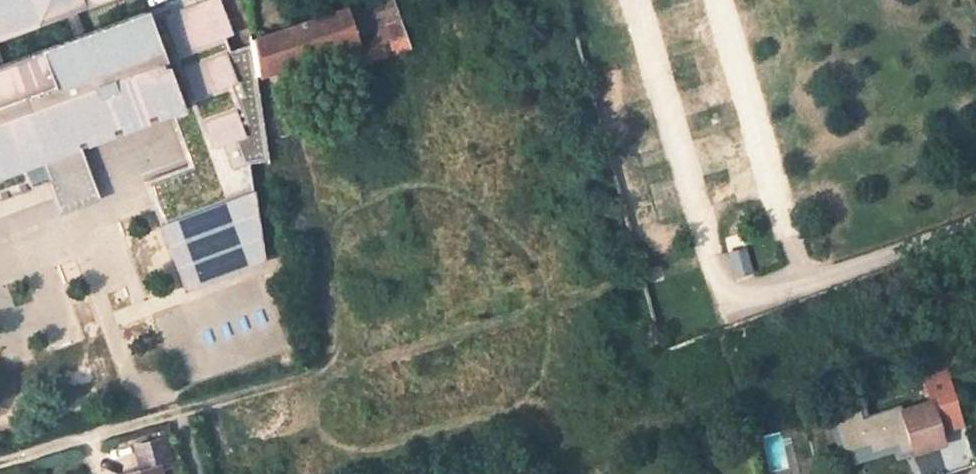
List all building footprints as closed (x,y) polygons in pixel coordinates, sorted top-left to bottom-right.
[(197,161),(188,165),(144,181),(183,288),(263,258),(249,165),(267,159),(251,57),(230,65),(226,55),(231,53),(229,47),(236,45),(219,0),(181,0),(84,34),(77,15),(114,0),(0,0),(0,42),(64,19),(72,39),(2,66),(0,59),(0,148),(30,136),(40,160),(178,108),(197,161)] [(407,47),(390,0),(361,0),(345,5),(346,9),(252,40),(261,96),(281,90),(277,69),(356,42),(364,62),(407,47)] [(261,96),(266,128),(287,126),(281,90),(261,96)] [(40,160),(23,166),(30,184),(46,178),(63,223),(103,208),(82,151),(170,118),(188,165),(197,161),(178,108),(40,160)] [(31,188),(30,184),(23,166),(40,160),(30,136),(0,148),(0,200),(31,188)] [(898,406),(862,418),(871,452),(900,443),(909,440),(911,448),(913,453),(944,443),(932,402),(900,412),(898,406)] [(132,473),(161,473),(160,471),(176,467),(168,436),(133,446),(140,472),(132,473)] [(900,443),(902,451),(911,448),(909,440),(900,443)]
